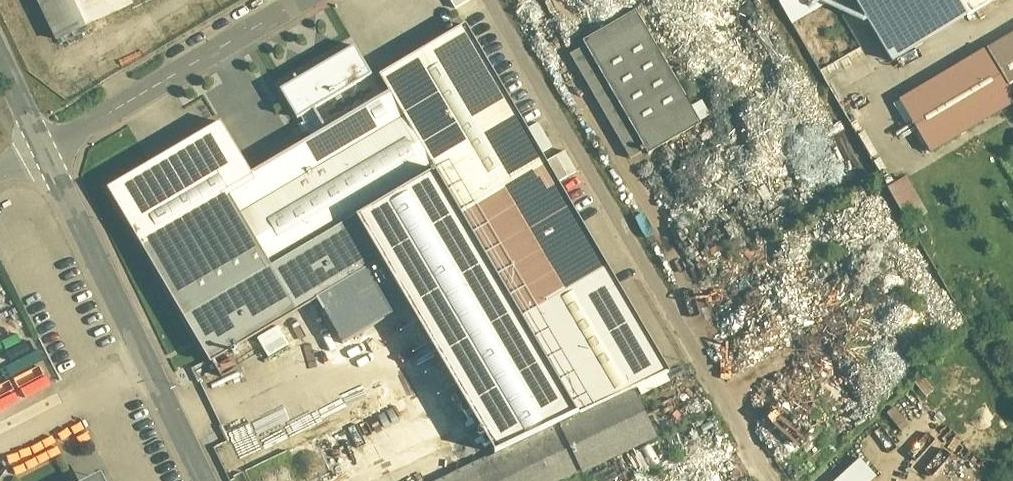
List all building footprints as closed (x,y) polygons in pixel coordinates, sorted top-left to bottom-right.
[(54,45),(132,8),(128,0),(32,0),(54,45)] [(473,0),(446,0),(452,11),(473,0)] [(791,25),(833,1),(832,0),(777,0),(791,25)] [(891,73),(1012,1),(1012,0),(848,0),(891,73)] [(700,133),(634,19),(580,50),(646,164),(700,133)] [(221,123),(108,188),(210,363),(383,263),(495,454),(636,387),(668,370),(469,28),(386,76),(395,91),(382,98),(326,131),(251,174),(221,123)] [(898,106),(929,158),(1012,109),(1012,106),(1005,92),(1012,87),(1012,39),(898,106)] [(382,98),(354,49),(281,92),(298,120),(314,111),(326,131),(382,98)] [(906,178),(886,187),(904,226),(924,216),(906,178)] [(275,327),(255,340),(267,358),(287,345),(275,327)] [(371,362),(297,395),(304,411),(378,378),(371,362)] [(636,387),(495,454),(439,480),(572,480),(661,439),(636,387)] [(874,477),(856,459),(833,480),(870,480),(874,477)]
